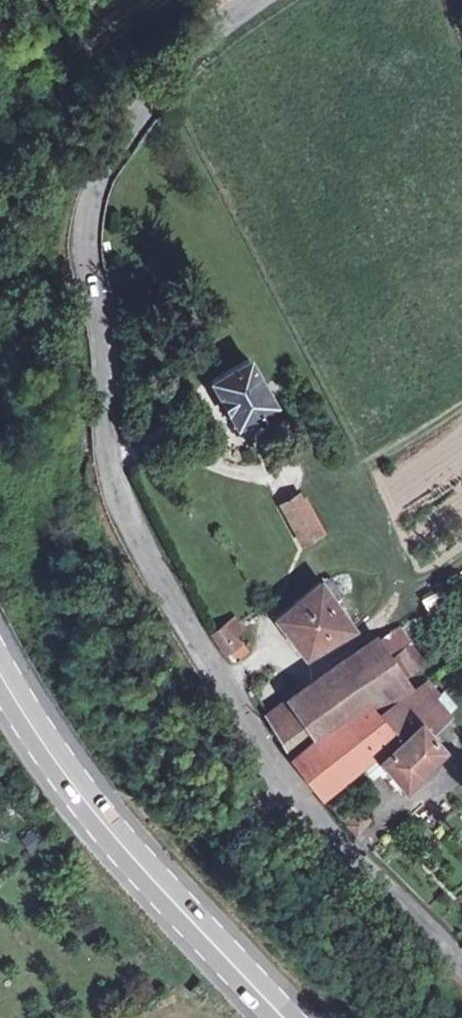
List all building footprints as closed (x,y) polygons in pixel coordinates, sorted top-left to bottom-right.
[(265,388),(262,384),(247,357),(210,379),(236,422),(272,401),(265,388)] [(281,503),(301,541),(319,532),(298,493),(281,503)] [(275,615),(304,653),(351,626),(318,580),(275,615)] [(210,633),(224,652),(239,641),(233,632),(242,626),(233,615),(210,633)] [(450,623),(446,616),(439,621),(443,627),(450,623)] [(265,713),(289,754),(310,735),(367,696),(369,695),(376,706),(409,686),(402,675),(388,655),(377,639),(366,647),(287,702),(291,708),(286,713),(278,703),(265,713)] [(409,640),(388,655),(402,675),(425,661),(409,640)] [(421,683),(397,697),(427,730),(447,714),(421,683)] [(427,730),(397,697),(379,711),(376,713),(373,708),(367,696),(310,735),(289,754),(319,791),(372,749),(402,784),(440,745),(427,730)] [(368,818),(358,808),(344,823),(354,833),(368,818)]
